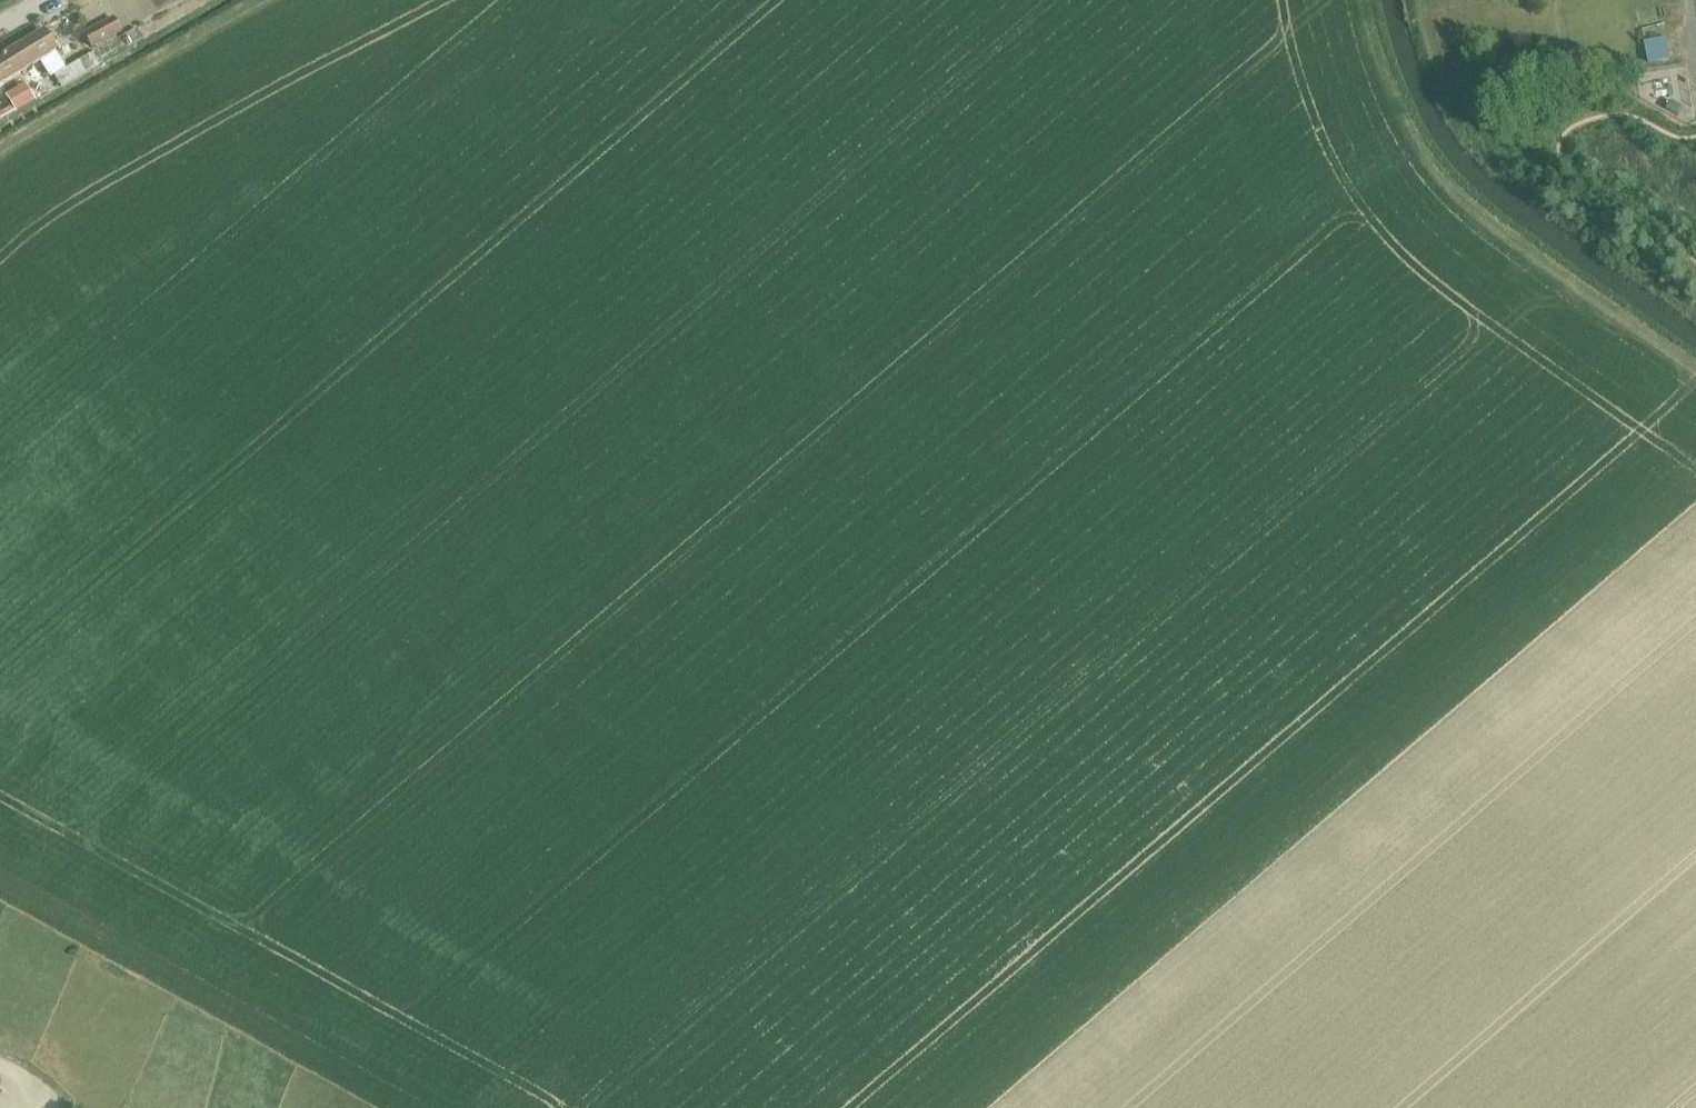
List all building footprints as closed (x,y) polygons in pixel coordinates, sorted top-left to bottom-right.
[(136,28),(125,35),(131,45),(141,39),(136,28)] [(40,64),(48,78),(53,75),(61,89),(86,75),(84,72),(78,61),(64,69),(63,68),(43,35),(0,61),(0,89),(40,64)] [(1667,40),(1645,44),(1649,68),(1672,65),(1667,40)] [(5,95),(15,111),(34,100),(25,83),(5,95)] [(1669,103),(1665,112),(1678,119),(1682,110),(1669,103)]
